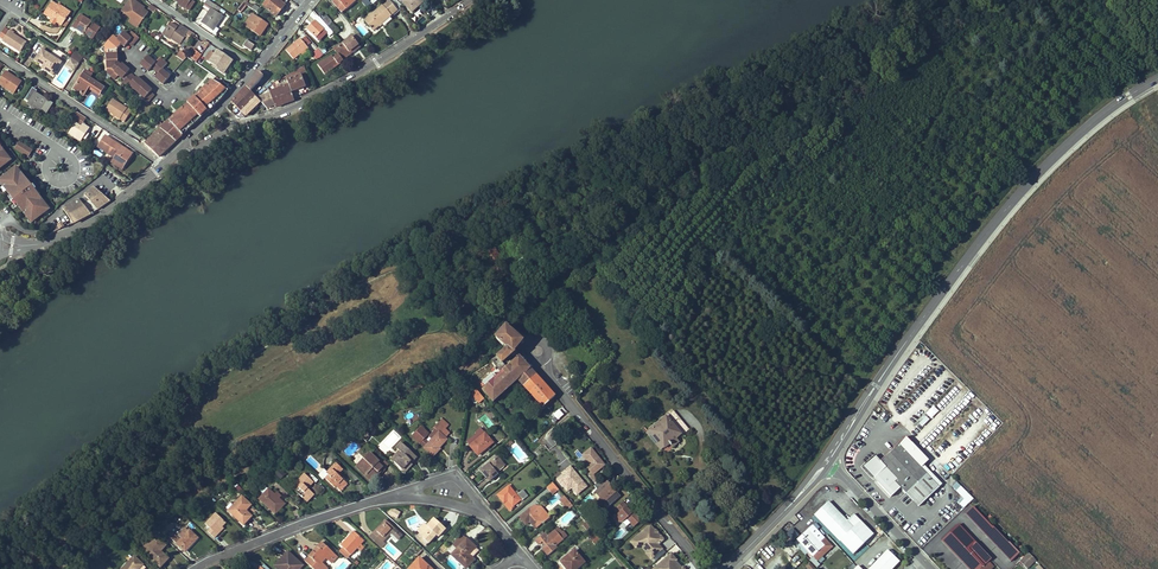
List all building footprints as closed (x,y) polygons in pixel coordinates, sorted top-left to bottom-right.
[(130,17),(127,22),(138,28),(149,8),(134,0),(127,0),(121,12),(130,17)] [(178,2),(177,3),(189,11),(195,1),(193,0),(191,0),(186,7),(178,2)] [(221,9),(209,0),(207,0),(204,3),(211,8),(201,23),(213,31),(223,16),(218,13),(221,9)] [(288,0),(273,0),(270,3),(268,2),(265,5),(267,7),(266,8),(276,16),(286,5),(285,4),(288,0)] [(346,9),(338,0),(336,0),(334,2),(342,12),(346,9)] [(346,9),(355,1),(354,0),(338,0),(346,9)] [(382,6),(390,16),(398,9),(390,0),(389,0),(382,6)] [(419,0),(404,0),(401,2),(412,14),(423,4),(419,0)] [(61,9),(63,8),(53,1),(45,13),(63,25),(70,15),(61,9)] [(238,9),(241,12),(246,5),(243,2),(238,9)] [(254,5),(252,8),(259,13),(261,9),(254,5)] [(64,6),(63,8),(61,9),(70,15),(72,12),(64,6)] [(390,16),(382,6),(372,14),(369,17),(365,21),(370,27),(369,28),(371,30),(372,29),(373,31),(390,16)] [(252,8),(250,7),(247,12),(251,15),(244,25),(260,36),(268,24),(257,17),(259,13),(252,8)] [(224,25),(230,16),(226,13),(220,23),(224,25)] [(80,22),(76,28),(92,39),(100,27),(80,14),(76,20),(80,22)] [(321,20),(319,17),(306,29),(315,37),(323,29),(326,32),(329,36),(333,33),(326,25),(321,20)] [(189,30),(180,24),(178,28),(170,22),(162,33),(170,38),(171,37),(180,43),(184,37),(189,30)] [(9,30),(4,27),(0,33),(0,37),(3,39),(9,30)] [(26,41),(13,33),(14,31),(10,29),(9,30),(2,40),(19,52),(26,41)] [(326,32),(323,29),(315,37),(318,41),(326,32)] [(194,33),(189,30),(184,37),(189,40),(194,33)] [(139,37),(135,34),(132,38),(124,31),(117,40),(122,44),(125,46),(130,41),(133,43),(139,37)] [(119,48),(122,44),(117,40),(113,36),(104,47),(108,50),(106,52),(106,55),(116,54),(115,49),(117,47),(119,48)] [(351,37),(343,44),(349,52),(357,45),(360,43),(355,36),(352,38),(351,37)] [(286,51),(293,59),(300,53),(303,57),(310,51),(300,39),(286,51)] [(251,51),(255,45),(248,40),(244,46),(251,51)] [(190,56),(194,50),(186,44),(182,51),(190,56)] [(349,52),(343,44),(334,49),(338,55),(333,58),(337,64),(343,61),(342,59),(350,54),(349,52)] [(357,45),(349,52),(350,54),(359,47),(357,45)] [(33,59),(42,64),(44,66),(42,68),(51,74),(58,64),(53,61),(55,58),(40,48),(33,59)] [(323,55),(318,49),(314,52),(312,55),(316,59),(319,58),(323,55)] [(74,50),(69,57),(69,58),(76,62),(81,55),(74,50)] [(176,56),(184,61),(187,55),(180,50),(176,56)] [(196,61),(201,55),(194,50),(190,56),(196,61)] [(223,74),(228,66),(227,65),(231,60),(218,50),(215,54),(211,51),(205,59),(215,66),(219,69),(218,70),(223,74)] [(114,71),(120,65),(116,61),(116,58),(118,58),(118,54),(116,54),(106,55),(107,68),(112,68),(112,71),(113,73),(114,71)] [(158,68),(164,60),(160,57),(155,62),(147,56),(140,64),(148,71),(152,67),(154,65),(158,68)] [(76,62),(69,58),(67,61),(72,64),(70,67),(73,69),(77,63),(76,62)] [(167,63),(164,60),(158,68),(161,70),(159,73),(155,77),(163,84),(170,76),(162,69),(167,63)] [(122,63),(120,65),(114,71),(122,78),(121,79),(125,83),(132,75),(129,72),(130,71),(122,63)] [(229,65),(228,66),(223,74),(226,76),(232,67),(229,65)] [(0,77),(0,85),(13,94),(22,80),(5,69),(0,77)] [(288,85),(291,91),(304,87),(298,69),(285,77),(287,81),(288,85)] [(100,94),(104,88),(89,78),(92,74),(85,70),(83,74),(76,84),(74,88),(84,94),(89,87),(100,94)] [(122,78),(114,71),(113,73),(112,75),(119,82),(121,79),(122,78)] [(246,87),(250,91),(258,82),(263,76),(262,74),(259,71),(249,82),(246,87)] [(83,74),(81,73),(75,82),(76,84),(83,74)] [(135,78),(132,75),(125,83),(128,85),(129,84),(137,91),(144,83),(136,76),(135,78)] [(216,78),(213,82),(221,87),(223,83),(216,78)] [(169,120),(182,136),(201,118),(204,115),(208,112),(222,98),(221,96),(226,91),(213,82),(211,80),(210,83),(206,86),(193,98),(191,100),(187,104),(180,110),(169,120)] [(294,99),(291,91),(288,85),(284,87),(282,82),(278,84),(277,81),(276,82),(274,83),(277,89),(283,105),(294,100),(294,99)] [(152,90),(144,83),(137,91),(144,97),(142,99),(147,103),(154,95),(150,91),(152,90)] [(29,102),(28,103),(45,114),(52,104),(42,97),(41,99),(34,94),(37,90),(32,87),(25,99),(29,102)] [(240,111),(255,97),(250,91),(246,87),(240,94),(239,94),(231,102),(240,111)] [(275,107),(283,105),(277,89),(274,90),(269,92),(275,106),(275,107)] [(267,109),(275,106),(269,92),(256,97),(261,102),(267,109)] [(261,102),(256,97),(255,97),(240,111),(244,115),(248,114),(250,112),(250,111),(256,105),(257,106),(261,102)] [(128,109),(123,106),(113,99),(106,110),(121,119),(125,122),(129,115),(132,111),(128,109)] [(77,111),(71,121),(81,127),(87,118),(77,111)] [(176,141),(182,136),(169,120),(163,126),(160,123),(157,125),(159,127),(159,128),(160,129),(176,141)] [(168,148),(176,141),(160,129),(159,128),(147,140),(147,141),(147,144),(159,157),(168,148)] [(14,134),(10,140),(23,148),(27,143),(14,134)] [(120,149),(122,146),(106,135),(98,147),(115,157),(113,161),(123,167),(131,156),(120,149)] [(133,153),(122,146),(120,149),(131,156),(133,153)] [(0,168),(0,178),(8,188),(17,199),(33,219),(51,205),(34,184),(30,180),(13,158),(0,168)] [(121,170),(123,167),(113,161),(111,163),(121,170)] [(104,200),(91,184),(84,189),(90,196),(97,205),(104,200)] [(15,201),(17,199),(8,188),(6,190),(15,201)] [(83,202),(77,194),(65,203),(77,221),(89,212),(83,202)] [(83,202),(89,212),(97,205),(90,196),(83,202)] [(520,340),(507,329),(506,326),(505,326),(504,326),(503,327),(503,328),(504,329),(500,334),(497,337),(496,337),(495,337),(494,337),(493,338),(493,339),(494,340),(495,340),(496,340),(507,350),(494,361),(472,375),(481,390),(493,402),(518,379),(543,407),(555,397),(536,376),(517,355),(514,352),(521,344),(522,344),(523,344),(524,343),(524,342),(524,341),(524,340),(523,340),(522,339),(520,340)] [(479,404),(484,399),(476,390),(471,394),(479,404)] [(933,405),(920,423),(924,426),(937,409),(933,405)] [(683,433),(689,429),(675,411),(671,414),(676,421),(675,422),(683,433)] [(669,444),(676,438),(681,434),(666,417),(649,431),(663,448),(669,444)] [(438,423),(434,428),(438,432),(431,440),(428,443),(424,439),(428,435),(420,428),(412,437),(419,444),(421,443),(425,447),(424,448),(433,457),(440,449),(439,448),(447,440),(445,438),(449,434),(438,423)] [(438,432),(434,428),(432,429),(434,431),(428,437),(431,440),(438,432)] [(476,435),(467,442),(470,445),(485,433),(481,428),(475,433),(476,435)] [(663,448),(649,431),(646,433),(661,451),(663,448)] [(478,455),(493,443),(485,433),(470,445),(478,455)] [(676,438),(669,444),(672,447),(679,442),(676,438)] [(400,452),(402,453),(393,462),(402,470),(409,462),(411,463),(416,456),(401,442),(396,448),(400,452)] [(878,476),(881,479),(907,453),(899,444),(881,461),(876,455),(864,467),(875,479),(878,476)] [(594,475),(606,465),(591,446),(581,454),(588,462),(583,466),(596,482),(598,480),(594,475)] [(402,453),(400,452),(392,461),(393,462),(402,453)] [(359,467),(366,475),(365,476),(370,481),(376,475),(377,476),(385,469),(377,461),(369,453),(363,459),(364,461),(359,467)] [(895,481),(915,501),(935,482),(922,469),(924,467),(917,460),(916,462),(907,453),(881,479),(889,487),(895,481)] [(377,461),(385,469),(388,465),(380,458),(377,461)] [(504,465),(497,458),(481,471),(489,481),(497,474),(495,472),(504,465)] [(364,461),(363,459),(355,467),(365,476),(366,475),(359,467),(364,461)] [(409,462),(402,470),(405,472),(412,464),(411,463),(409,462)] [(328,475),(337,465),(336,463),(326,474),(328,475)] [(343,470),(337,465),(328,475),(329,476),(330,477),(327,481),(335,488),(336,487),(339,490),(346,483),(339,477),(338,475),(339,473),(343,470)] [(555,478),(568,492),(571,489),(577,495),(588,485),(570,465),(555,478)] [(281,479),(285,473),(279,469),(275,474),(281,479)] [(304,474),(297,480),(302,484),(298,488),(295,491),(306,502),(314,494),(307,489),(313,483),(304,474)] [(599,487),(594,491),(607,507),(621,495),(608,479),(602,484),(599,480),(596,484),(599,487)] [(964,508),(974,497),(956,481),(951,486),(962,496),(957,501),(964,508)] [(940,487),(935,482),(915,501),(919,506),(940,487)] [(346,483),(339,490),(340,491),(347,484),(346,483)] [(553,495),(559,490),(553,483),(547,488),(553,495)] [(523,490),(519,493),(517,495),(515,492),(510,485),(497,495),(510,511),(514,507),(513,506),(521,500),(522,501),(528,496),(523,490)] [(279,499),(278,498),(276,500),(273,497),(275,495),(268,489),(259,499),(275,514),(284,504),(279,499)] [(243,525),(251,517),(257,510),(251,505),(242,497),(228,511),(243,525)] [(571,504),(565,497),(561,501),(567,508),(568,506),(571,504)] [(616,513),(612,517),(619,524),(626,518),(633,526),(641,519),(624,500),(613,509),(616,513)] [(841,541),(855,554),(875,535),(855,515),(847,522),(828,502),(815,515),(840,541),(841,541)] [(534,506),(531,508),(536,514),(539,512),(537,510),(542,507),(534,506)] [(543,523),(551,518),(546,513),(542,507),(537,510),(539,512),(536,514),(531,508),(520,517),(526,525),(530,522),(535,528),(542,522),(543,523)] [(966,514),(988,538),(996,530),(992,526),(991,526),(974,507),(966,514)] [(214,538),(217,535),(215,533),(222,527),(226,523),(216,513),(205,524),(210,528),(207,531),(214,538)] [(434,519),(427,526),(427,525),(419,533),(423,537),(423,538),(428,543),(436,535),(438,536),(445,529),(434,519)] [(398,539),(402,535),(385,520),(369,537),(381,548),(385,543),(383,541),(391,533),(398,539)] [(419,533),(427,525),(424,523),(417,531),(419,533)] [(650,559),(663,549),(659,543),(664,539),(651,523),(629,540),(636,550),(640,547),(650,559)] [(942,541),(962,563),(979,546),(959,524),(942,541)] [(217,535),(223,528),(222,527),(215,533),(217,535)] [(546,546),(544,547),(549,554),(557,548),(555,546),(567,536),(563,531),(562,532),(558,528),(548,536),(545,533),(535,541),(538,545),(542,541),(546,546)] [(182,538),(188,532),(185,529),(179,535),(182,538)] [(190,530),(188,532),(182,538),(181,540),(173,533),(169,537),(185,552),(198,538),(190,530)] [(797,540),(817,561),(832,547),(823,538),(819,543),(808,530),(797,540)] [(1008,543),(996,530),(988,538),(1010,562),(1019,553),(1009,542),(1008,543)] [(363,541),(353,531),(350,535),(351,536),(346,541),(345,541),(341,545),(343,547),(350,554),(356,548),(360,551),(363,547),(360,544),(363,541)] [(595,544),(601,540),(596,534),(592,538),(591,539),(595,544)] [(154,535),(141,549),(144,552),(157,538),(154,535)] [(468,555),(475,548),(462,535),(453,546),(456,549),(451,555),(465,568),(473,560),(468,555)] [(160,551),(166,546),(157,538),(144,552),(160,567),(168,559),(160,551)] [(305,562),(313,568),(317,568),(320,566),(319,565),(322,562),(326,558),(329,561),(333,557),(335,555),(322,542),(317,547),(320,550),(316,554),(313,551),(309,556),(310,557),(305,562)] [(991,559),(979,546),(962,563),(968,568),(984,568),(982,567),(984,565),(991,559)] [(338,552),(346,559),(350,554),(343,547),(338,552)] [(560,562),(566,568),(577,568),(584,563),(574,550),(560,562)] [(898,561),(886,550),(869,568),(891,568),(898,561)] [(288,551),(283,557),(284,558),(277,566),(281,568),(300,568),(303,565),(288,551)] [(651,568),(686,568),(671,552),(651,568)] [(1035,560),(1028,553),(1018,562),(1026,568),(1035,560)] [(122,568),(144,568),(145,568),(133,557),(122,568)] [(278,568),(281,568),(277,566),(284,558),(283,557),(274,566),(278,568)] [(425,568),(428,566),(419,558),(408,568),(425,568)]
